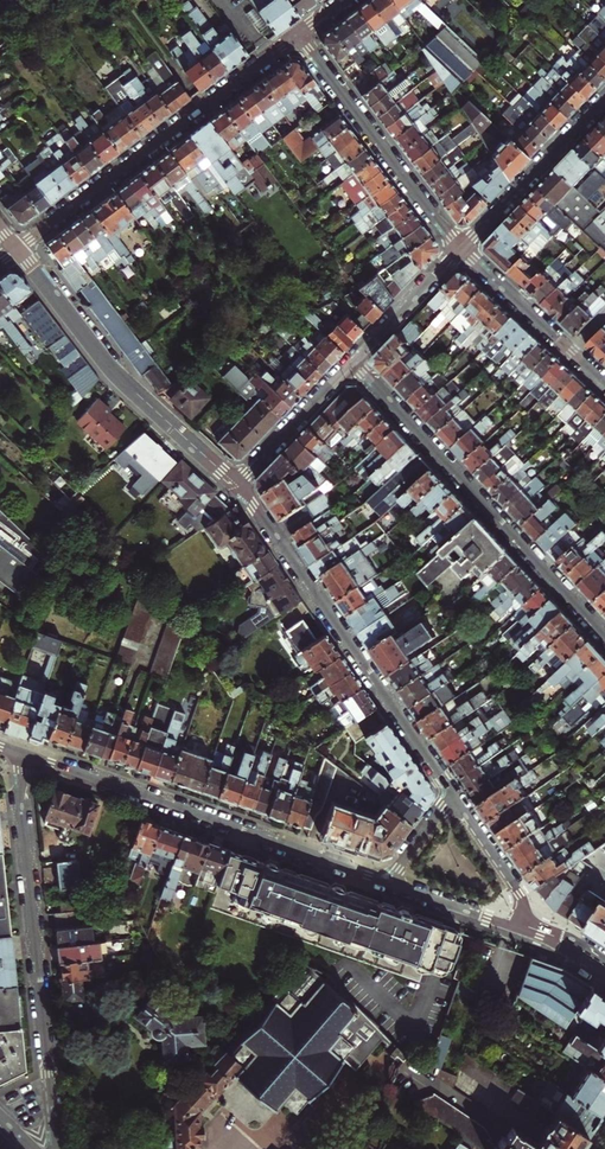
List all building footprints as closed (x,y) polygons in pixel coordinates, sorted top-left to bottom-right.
[(248,55),(236,39),(224,23),(214,31),(196,8),(193,10),(187,2),(184,4),(181,0),(175,0),(204,39),(228,70),(238,62),(248,55)] [(275,34),(287,25),(299,16),(287,0),(249,0),(275,34)] [(299,16),(311,7),(320,0),(287,0),(299,16)] [(356,9),(372,29),(384,45),(390,40),(393,44),(398,40),(395,36),(368,0),(363,4),(356,9)] [(395,36),(398,34),(402,31),(398,25),(406,20),(404,17),(391,0),(368,0),(395,36)] [(436,70),(443,82),(450,93),(454,88),(482,60),(418,0),(391,0),(404,17),(414,7),(439,31),(425,45),(422,48),(429,59),(436,70)] [(604,21),(604,0),(599,0),(600,2),(593,9),(597,13),(604,21)] [(344,18),(368,49),(369,51),(376,45),(367,33),(372,29),(356,9),(350,13),(344,18)] [(110,13),(102,19),(107,26),(116,20),(110,13)] [(604,41),(604,21),(597,13),(587,24),(604,41)] [(91,32),(102,23),(99,18),(97,17),(86,25),(91,32)] [(268,27),(261,18),(253,24),(261,33),(268,27)] [(337,23),(330,29),(357,64),(362,60),(360,55),(368,49),(344,18),(337,23)] [(604,62),(604,41),(587,24),(587,23),(576,35),(604,62)] [(322,38),(321,42),(360,94),(372,85),(365,75),(357,64),(330,29),(323,34),(322,38)] [(221,75),(228,70),(204,39),(199,44),(189,30),(180,37),(189,48),(214,80),(221,75)] [(604,78),(604,77),(604,62),(576,35),(572,40),(577,45),(573,49),(579,54),(604,78)] [(387,49),(393,44),(390,40),(384,45),(387,49)] [(499,42),(493,48),(494,50),(499,54),(509,64),(515,58),(499,42)] [(206,86),(214,80),(189,48),(182,54),(176,46),(169,51),(199,91),(206,86)] [(493,48),(483,59),(489,65),(499,54),(494,50),(493,48)] [(184,103),(190,98),(155,52),(145,59),(152,68),(180,106),(184,103)] [(570,64),(595,87),(599,83),(604,78),(579,54),(570,64)] [(553,68),(584,98),(589,94),(595,87),(570,64),(561,56),(555,62),(556,63),(552,67),(553,68)] [(290,59),(282,65),(306,97),(317,111),(322,108),(312,94),(319,89),(316,85),(297,60),(293,60),(290,59)] [(365,75),(372,85),(386,74),(379,64),(365,75)] [(306,97),(282,65),(277,69),(270,75),(276,85),(279,83),(285,93),(295,106),(306,97)] [(542,77),(576,107),(580,103),(584,98),(553,68),(547,73),(541,67),(537,71),(542,77)] [(151,87),(171,113),(175,109),(180,106),(152,68),(146,73),(151,80),(154,84),(151,87)] [(130,69),(123,73),(159,122),(165,117),(171,113),(151,87),(149,84),(143,88),(140,84),(130,69)] [(392,70),(386,74),(390,78),(396,74),(392,70)] [(427,77),(435,87),(443,82),(436,70),(427,77)] [(390,78),(386,74),(372,85),(360,94),(364,99),(368,105),(406,76),(402,71),(397,75),(396,74),(390,78)] [(150,128),(159,122),(123,73),(122,73),(103,87),(117,106),(140,136),(150,128)] [(276,85),(270,75),(264,79),(259,83),(283,115),(295,106),(285,93),(279,83),(276,85)] [(410,81),(406,76),(368,105),(372,111),(376,116),(407,92),(402,87),(410,81)] [(533,86),(566,117),(571,112),(576,107),(542,77),(533,86)] [(283,115),(259,83),(254,87),(248,91),(256,101),(254,102),(261,112),(262,110),(272,123),(283,115)] [(522,96),(556,128),(561,123),(566,117),(533,86),(532,85),(522,96)] [(497,164),(507,179),(517,169),(528,157),(502,133),(454,88),(450,93),(459,106),(471,125),(475,131),(497,164)] [(410,90),(407,92),(376,116),(380,121),(384,126),(417,101),(418,101),(410,90)] [(256,101),(248,91),(243,95),(236,100),(264,137),(275,128),(272,123),(262,110),(261,112),(254,102),(256,101)] [(453,110),(459,106),(450,93),(445,97),(453,110)] [(512,106),(546,138),(551,133),(556,128),(522,96),(519,93),(509,103),(511,104),(512,106)] [(421,106),(417,101),(384,126),(388,131),(392,137),(431,107),(436,104),(432,99),(426,104),(425,103),(421,106)] [(264,137),(236,100),(231,104),(223,110),(251,146),(255,153),(257,154),(269,145),(264,137)] [(501,114),(520,131),(537,148),(542,143),(546,138),(512,106),(511,104),(501,114)] [(130,144),(140,136),(117,106),(104,117),(98,109),(90,114),(95,122),(119,152),(130,144)] [(436,114),(431,107),(392,137),(396,142),(400,148),(417,135),(426,128),(423,124),(433,116),(436,114)] [(251,146),(223,110),(216,116),(208,121),(236,157),(251,146)] [(313,150),(346,125),(341,119),(338,114),(309,137),(310,137),(304,141),(294,129),(282,138),(299,160),(313,150)] [(112,157),(119,152),(95,122),(88,127),(80,116),(72,121),(77,128),(104,163),(112,157)] [(423,124),(426,128),(427,128),(432,126),(437,122),(433,116),(423,124)] [(236,157),(208,121),(201,127),(190,135),(228,186),(234,195),(243,188),(233,175),(243,167),(241,164),(236,157)] [(99,167),(104,163),(77,128),(69,133),(63,125),(56,131),(58,133),(90,174),(99,167)] [(326,158),(355,136),(350,130),(346,125),(313,150),(316,154),(320,150),(326,158)] [(437,140),(410,161),(414,167),(419,172),(453,147),(475,131),(471,125),(449,141),(444,134),(437,140)] [(604,157),(604,134),(598,127),(592,133),(586,139),(604,157)] [(426,128),(417,135),(419,136),(428,130),(428,129),(427,128),(426,128)] [(507,128),(502,133),(528,157),(532,153),(537,148),(520,131),(515,136),(507,128)] [(417,135),(400,148),(405,155),(410,161),(437,140),(428,130),(419,136),(417,135)] [(83,179),(90,174),(58,133),(45,143),(48,147),(76,184),(83,179)] [(228,186),(190,135),(185,139),(179,143),(213,188),(217,194),(228,186)] [(329,174),(363,148),(359,141),(355,136),(326,158),(330,163),(324,168),(329,174)] [(602,174),(604,172),(604,157),(586,139),(581,145),(576,150),(602,174)] [(213,188),(179,143),(174,147),(168,152),(202,197),(213,188)] [(7,160),(11,164),(17,159),(7,146),(1,150),(0,149),(0,165),(7,160)] [(70,189),(76,184),(48,147),(39,154),(44,161),(41,163),(64,193),(70,189)] [(453,147),(419,172),(424,179),(427,183),(453,164),(449,158),(457,152),(453,147)] [(345,178),(372,158),(367,152),(363,148),(329,174),(323,179),(326,184),(338,175),(342,181),(345,178)] [(557,170),(601,212),(604,208),(604,177),(602,174),(576,150),(567,159),(557,170)] [(202,197),(168,152),(163,155),(154,162),(179,195),(186,190),(205,215),(212,210),(202,197)] [(255,153),(241,164),(243,167),(249,174),(263,163),(257,154),(255,153)] [(58,198),(64,193),(41,163),(44,161),(39,154),(37,156),(34,158),(35,160),(24,168),(26,172),(50,204),(58,198)] [(338,201),(380,169),(376,164),(372,158),(345,178),(350,184),(334,197),(338,201)] [(11,164),(7,160),(0,165),(0,177),(3,175),(1,172),(11,164)] [(179,195),(154,162),(148,167),(139,174),(164,207),(171,202),(182,217),(186,214),(191,220),(195,217),(179,195)] [(453,164),(427,183),(432,190),(435,193),(469,168),(465,162),(456,169),(453,164)] [(263,163),(249,174),(255,183),(270,172),(263,163)] [(472,183),(487,199),(497,189),(507,179),(497,164),(479,178),(472,183)] [(469,168),(435,193),(440,200),(443,205),(472,183),(479,178),(471,167),(469,168)] [(380,169),(338,201),(342,206),(350,200),(354,205),(388,180),(383,174),(380,169)] [(601,212),(557,170),(548,179),(539,189),(580,228),(601,248),(604,252),(604,208),(601,212)] [(45,208),(50,204),(26,172),(14,181),(21,189),(38,213),(45,208)] [(164,207),(139,174),(134,178),(127,183),(159,226),(160,228),(172,219),(164,207)] [(353,223),(396,190),(392,185),(388,180),(354,205),(358,211),(349,217),(353,223)] [(159,226),(127,183),(121,187),(114,192),(133,217),(135,220),(142,214),(153,230),(159,226)] [(472,183),(443,205),(456,222),(460,223),(464,223),(487,199),(472,183)] [(38,213),(21,189),(12,196),(10,194),(6,193),(0,198),(0,202),(16,222),(19,223),(23,224),(38,213)] [(580,228),(539,189),(536,192),(530,197),(562,228),(566,224),(575,233),(580,228)] [(374,224),(404,201),(399,195),(396,190),(353,223),(361,233),(374,224)] [(133,217),(114,192),(102,201),(90,211),(108,236),(105,238),(119,257),(123,255),(128,262),(129,263),(134,260),(119,240),(121,231),(129,225),(127,222),(133,217)] [(562,228),(530,197),(527,201),(522,206),(546,229),(553,237),(562,228)] [(386,231),(412,212),(408,207),(404,201),(374,224),(382,234),(386,231)] [(517,211),(514,214),(541,240),(542,239),(539,236),(546,229),(522,206),(517,211)] [(108,236),(90,211),(85,215),(79,219),(106,254),(114,265),(120,260),(124,265),(128,262),(123,255),(119,257),(105,238),(108,236)] [(379,253),(420,222),(416,216),(412,212),(386,231),(390,236),(381,243),(381,244),(374,250),(377,254),(379,253)] [(540,241),(541,240),(514,214),(511,218),(506,223),(529,246),(537,238),(540,241)] [(106,254),(79,219),(75,222),(69,227),(97,263),(102,259),(101,258),(106,254)] [(254,221),(250,223),(256,232),(259,229),(254,221)] [(388,265),(429,234),(424,228),(420,222),(379,253),(388,265)] [(500,229),(496,233),(515,251),(522,257),(527,262),(530,260),(528,258),(531,254),(528,251),(530,248),(529,246),(506,223),(500,229)] [(97,263),(69,227),(63,231),(58,235),(79,263),(85,258),(86,261),(92,270),(98,265),(97,263)] [(541,240),(543,243),(545,245),(553,237),(546,229),(539,236),(542,239),(541,240)] [(485,244),(485,252),(503,268),(507,272),(514,265),(508,259),(515,251),(496,233),(485,244)] [(390,274),(401,289),(437,252),(437,248),(437,244),(429,234),(388,265),(384,268),(390,274)] [(58,235),(45,245),(62,267),(60,269),(77,291),(79,289),(84,296),(90,303),(87,305),(89,307),(100,322),(140,376),(143,373),(155,364),(148,355),(141,345),(79,263),(58,235)] [(543,243),(541,240),(540,241),(537,238),(529,246),(530,248),(535,252),(543,243)] [(515,280),(524,288),(538,273),(527,262),(522,257),(514,265),(507,272),(515,280)] [(529,292),(533,296),(563,267),(559,263),(558,263),(554,260),(548,266),(539,274),(538,273),(524,288),(529,292)] [(537,300),(541,304),(576,271),(568,263),(563,267),(533,296),(537,300)] [(30,290),(23,280),(18,274),(10,271),(0,279),(0,289),(12,304),(30,290)] [(576,271),(541,304),(546,309),(551,313),(580,285),(585,281),(576,271)] [(457,273),(429,304),(436,310),(439,306),(442,309),(457,294),(471,278),(464,272),(461,273),(457,273)] [(364,295),(381,311),(391,300),(401,289),(390,274),(385,279),(386,284),(384,286),(377,277),(379,276),(377,273),(357,288),(364,295)] [(386,284),(378,273),(377,273),(379,276),(377,277),(384,286),(386,284)] [(451,322),(482,289),(476,283),(471,278),(457,294),(442,309),(431,321),(435,325),(436,326),(445,316),(451,322)] [(580,285),(551,313),(557,319),(562,323),(590,296),(580,285)] [(601,309),(594,302),(599,296),(604,290),(604,289),(601,285),(590,296),(562,323),(568,329),(575,336),(601,309)] [(0,289),(0,323),(3,328),(31,364),(35,361),(27,351),(31,348),(12,323),(21,316),(19,314),(12,304),(0,289)] [(456,338),(493,299),(487,293),(482,289),(451,322),(457,328),(450,335),(455,340),(456,338)] [(361,313),(370,322),(376,316),(381,311),(364,295),(359,300),(351,292),(343,296),(361,313)] [(594,302),(601,309),(604,304),(604,302),(599,296),(594,302)] [(479,333),(503,308),(497,302),(493,299),(456,338),(461,343),(467,337),(472,341),(479,333)] [(21,316),(25,321),(43,307),(41,304),(38,300),(19,314),(21,316)] [(328,317),(352,340),(357,336),(362,330),(353,321),(333,301),(319,308),(328,317)] [(25,321),(29,327),(48,313),(46,310),(43,307),(25,321)] [(483,349),(513,317),(508,313),(503,308),(479,333),(484,338),(476,347),(481,351),(483,349)] [(313,324),(342,351),(348,345),(352,340),(328,317),(323,322),(312,312),(305,316),(313,324)] [(29,327),(35,334),(54,320),(51,316),(48,313),(29,327)] [(353,321),(362,330),(370,322),(361,313),(353,321)] [(517,321),(513,317),(483,349),(492,358),(522,325),(517,321)] [(35,334),(40,341),(59,327),(56,323),(54,320),(35,334)] [(406,328),(416,338),(423,330),(413,321),(410,323),(406,328)] [(435,325),(431,321),(426,326),(429,330),(435,325)] [(279,329),(276,331),(286,339),(295,329),(290,323),(279,329)] [(307,340),(331,363),(336,358),(342,351),(313,324),(309,329),(313,333),(307,340)] [(501,366),(531,334),(526,329),(522,325),(492,358),(501,366)] [(597,356),(604,347),(604,326),(586,346),(592,351),(597,356)] [(40,341),(46,348),(48,347),(65,334),(61,330),(59,327),(40,341)] [(400,334),(410,344),(416,338),(406,328),(403,330),(400,334)] [(303,337),(307,340),(313,333),(309,329),(302,336),(303,337)] [(484,338),(479,333),(472,341),(471,342),(476,347),(484,338)] [(61,369),(67,378),(86,363),(76,349),(65,334),(48,347),(64,367),(61,369)] [(376,361),(376,365),(381,360),(399,361),(411,350),(414,348),(410,344),(400,334),(376,359),(376,361)] [(517,367),(540,343),(535,338),(531,334),(501,366),(505,371),(513,363),(517,367)] [(297,351),(321,374),(326,368),(331,363),(307,340),(303,337),(301,339),(304,342),(297,351)] [(304,342),(301,339),(293,347),(297,351),(304,342)] [(145,341),(141,345),(148,355),(153,351),(145,341)] [(520,386),(551,353),(545,348),(540,343),(517,367),(510,375),(509,376),(520,386)] [(282,356),(311,384),(316,378),(321,374),(297,351),(293,347),(292,346),(282,356)] [(604,364),(604,347),(597,356),(602,361),(604,364)] [(395,386),(425,359),(421,354),(419,353),(415,356),(411,350),(399,361),(385,374),(390,380),(395,386)] [(532,390),(559,361),(556,358),(551,353),(520,386),(517,389),(519,391),(526,385),(532,390)] [(276,372),(300,395),(305,390),(311,384),(282,356),(279,354),(274,359),(282,367),(276,372)] [(282,367),(274,359),(273,358),(268,364),(276,372),(282,367)] [(407,399),(432,377),(426,371),(432,365),(425,359),(395,386),(402,393),(407,399)] [(385,374),(399,361),(381,360),(376,365),(380,369),(385,374)] [(541,398),(568,369),(563,365),(559,361),(532,390),(541,398)] [(67,378),(74,386),(93,372),(89,367),(86,363),(67,378)] [(513,363),(505,371),(510,375),(517,367),(513,363)] [(171,385),(155,364),(143,373),(146,377),(157,393),(162,390),(171,385)] [(260,372),(262,371),(263,373),(266,370),(272,376),(276,372),(268,364),(260,372)] [(232,371),(279,417),(285,411),(290,406),(256,373),(250,367),(243,374),(235,366),(232,371)] [(554,402),(576,377),(572,373),(568,369),(541,398),(533,407),(542,415),(550,405),(554,402)] [(256,373),(290,406),(296,400),(300,395),(276,372),(272,376),(266,370),(263,373),(262,371),(260,372),(258,371),(256,373)] [(252,405),(272,424),(276,420),(279,417),(232,371),(225,379),(252,405)] [(417,410),(439,390),(434,383),(442,375),(441,374),(438,371),(432,377),(407,399),(412,405),(417,410)] [(76,391),(82,396),(98,378),(93,372),(74,386),(77,390),(76,391)] [(427,421),(454,397),(447,389),(450,387),(453,387),(459,381),(455,376),(449,381),(439,390),(417,410),(422,415),(427,421)] [(179,407),(190,417),(208,397),(187,377),(171,385),(162,390),(179,407)] [(559,413),(585,385),(580,381),(576,377),(554,402),(559,408),(557,411),(559,413)] [(566,424),(594,393),(590,389),(585,385),(559,413),(561,415),(564,412),(567,415),(563,420),(566,424)] [(322,415),(331,425),(338,418),(340,421),(366,398),(356,387),(348,387),(335,401),(322,415)] [(438,432),(462,410),(458,406),(469,395),(463,389),(454,397),(427,421),(432,426),(438,432)] [(82,396),(76,391),(64,400),(72,407),(82,396)] [(571,435),(602,401),(598,397),(594,393),(566,424),(563,427),(571,435)] [(76,421),(106,448),(125,427),(113,417),(108,412),(110,410),(96,398),(76,421)] [(371,403),(366,398),(340,421),(338,418),(331,425),(336,429),(323,441),(332,449),(376,409),(371,403)] [(604,417),(604,404),(602,401),(571,435),(570,436),(579,445),(580,443),(604,417)] [(550,405),(557,411),(559,408),(554,402),(550,405)] [(252,405),(217,442),(235,459),(240,458),(250,448),(263,433),(272,424),(252,405)] [(451,447),(477,424),(464,408),(462,410),(438,432),(445,440),(451,447)] [(381,415),(376,409),(332,449),(337,454),(348,444),(354,438),(360,444),(386,420),(381,415)] [(561,415),(559,413),(557,415),(563,420),(567,415),(564,412),(561,415)] [(316,421),(310,427),(323,441),(336,429),(331,425),(322,415),(316,421)] [(463,460),(483,443),(484,441),(479,436),(493,423),(486,415),(477,424),(451,447),(458,454),(463,460)] [(604,434),(604,417),(580,443),(583,446),(588,442),(593,447),(604,434)] [(391,426),(386,420),(360,444),(353,450),(356,454),(363,448),(369,455),(396,431),(391,426)] [(305,433),(299,439),(316,455),(321,450),(330,458),(333,455),(334,457),(337,454),(332,449),(323,441),(310,427),(305,433)] [(475,473),(510,440),(516,435),(510,428),(501,437),(502,438),(489,450),(483,443),(463,460),(469,467),(475,473)] [(161,446),(144,430),(114,457),(123,465),(127,461),(141,474),(133,483),(146,494),(177,460),(161,446)] [(371,478),(408,444),(402,437),(396,431),(369,455),(355,469),(367,482),(371,478)] [(604,451),(604,434),(593,447),(599,453),(597,456),(599,458),(604,451)] [(353,450),(360,444),(354,438),(348,444),(353,450)] [(316,455),(299,439),(292,446),(285,454),(287,456),(302,470),(307,475),(320,488),(325,492),(333,487),(320,474),(311,466),(318,458),(316,455)] [(501,467),(515,455),(508,448),(513,444),(510,440),(475,473),(479,477),(483,481),(491,474),(493,476),(502,468),(501,467)] [(413,450),(408,444),(371,478),(381,489),(418,455),(413,450)] [(316,455),(318,458),(324,463),(330,458),(321,450),(316,455)] [(265,496),(289,479),(287,477),(294,471),(297,474),(302,470),(287,456),(285,454),(278,460),(260,479),(259,488),(265,496)] [(425,463),(418,455),(381,489),(368,501),(382,516),(390,509),(432,470),(425,463)] [(493,493),(524,465),(521,461),(515,455),(501,467),(502,468),(493,476),(491,474),(483,481),(488,487),(493,493)] [(311,466),(320,474),(327,466),(324,463),(318,458),(311,466)] [(203,527),(228,509),(211,493),(213,491),(205,484),(179,461),(161,481),(180,498),(176,502),(186,510),(175,523),(182,530),(187,524),(196,532),(203,527)] [(505,505),(532,480),(524,471),(531,464),(528,461),(524,465),(493,493),(499,500),(505,505)] [(433,471),(432,470),(390,509),(401,520),(413,509),(443,482),(437,476),(433,471)] [(283,521),(306,505),(303,500),(320,488),(307,475),(292,485),(289,479),(265,496),(273,507),(283,521)] [(530,499),(538,492),(544,487),(535,477),(532,480),(505,505),(509,510),(515,516),(523,508),(521,506),(529,498),(530,499)] [(427,508),(432,514),(454,494),(449,488),(443,482),(413,509),(419,516),(427,508)] [(543,497),(538,492),(530,499),(529,498),(521,506),(523,508),(515,516),(518,520),(523,525),(550,500),(561,489),(557,484),(543,497)] [(362,506),(367,501),(358,490),(353,494),(362,506)] [(84,500),(76,492),(69,499),(59,510),(67,517),(84,500)] [(333,508),(323,493),(306,505),(283,521),(286,525),(287,528),(293,536),(333,509),(333,508)] [(59,510),(69,499),(63,494),(53,504),(59,510)] [(454,494),(432,514),(429,517),(436,523),(433,526),(431,525),(416,538),(422,545),(432,537),(465,506),(459,500),(454,494)] [(537,540),(557,521),(550,514),(557,507),(550,500),(523,525),(531,534),(537,540)] [(244,564),(266,548),(254,531),(253,532),(250,527),(250,526),(246,520),(242,514),(241,514),(235,506),(236,505),(235,504),(228,509),(203,527),(219,548),(229,542),(244,564)] [(471,512),(465,506),(432,537),(438,544),(430,551),(436,557),(477,519),(471,512)] [(341,521),(333,509),(293,536),(297,541),(302,549),(341,521)] [(557,521),(537,540),(541,544),(547,552),(572,529),(577,524),(566,512),(557,521)] [(24,600),(41,577),(38,576),(49,559),(0,513),(0,582),(24,600)] [(429,517),(425,520),(427,522),(413,535),(416,538),(431,525),(433,526),(436,523),(429,517)] [(493,537),(477,519),(436,557),(418,574),(428,587),(455,561),(459,565),(456,567),(464,576),(469,576),(476,569),(483,577),(508,553),(502,546),(493,537)] [(313,566),(344,545),(340,539),(336,532),(345,527),(341,521),(302,549),(308,558),(313,566)] [(604,542),(604,541),(604,533),(603,532),(589,544),(583,538),(582,540),(572,529),(547,552),(559,564),(568,574),(604,542)] [(359,544),(355,537),(344,545),(313,566),(318,572),(321,577),(369,544),(366,540),(359,544)] [(372,542),(369,544),(321,577),(331,591),(339,602),(373,579),(376,577),(378,575),(366,557),(377,549),(372,542)] [(604,561),(604,543),(604,542),(568,574),(573,580),(578,585),(604,561)] [(252,580),(276,563),(272,557),(266,548),(244,564),(241,565),(252,580)] [(514,559),(508,553),(483,577),(480,580),(486,586),(461,608),(467,614),(495,588),(519,565),(514,559)] [(604,593),(604,561),(578,585),(586,594),(594,603),(604,593)] [(237,632),(242,639),(301,599),(289,581),(276,563),(252,580),(246,584),(251,591),(250,593),(249,593),(247,594),(246,596),(245,598),(244,600),(245,602),(245,605),(247,607),(249,608),(252,609),(255,609),(257,608),(258,607),(259,605),(264,606),(263,614),(258,617),(256,613),(238,624),(237,632)] [(526,573),(519,565),(495,588),(501,594),(490,604),(495,610),(531,578),(526,573)] [(138,594),(115,658),(131,664),(154,598),(132,577),(126,584),(138,594)] [(379,589),(383,586),(376,577),(373,579),(379,589)] [(516,613),(541,589),(536,584),(531,578),(495,610),(489,616),(494,622),(511,607),(516,613)] [(349,617),(386,591),(383,586),(379,589),(373,579),(339,602),(344,610),(349,617)] [(399,594),(403,591),(398,583),(394,586),(399,594)] [(394,586),(386,591),(349,617),(355,626),(361,634),(388,616),(384,609),(406,594),(403,591),(399,594),(394,586)] [(548,596),(541,589),(516,613),(522,620),(521,621),(519,621),(503,636),(508,641),(510,639),(522,628),(552,601),(548,596)] [(604,613),(604,593),(594,603),(599,608),(604,614),(604,613)] [(559,608),(552,601),(522,628),(527,634),(515,645),(517,647),(515,649),(519,654),(563,613),(559,608)] [(372,651),(396,635),(422,617),(414,606),(391,621),(388,616),(361,634),(366,642),(372,651)] [(170,613),(149,672),(166,678),(183,628),(178,621),(170,613)] [(569,620),(563,613),(519,654),(510,661),(517,669),(538,649),(544,655),(575,626),(569,620)] [(319,667),(338,654),(324,633),(316,639),(310,630),(301,618),(284,630),(299,651),(297,653),(303,662),(305,660),(307,663),(309,662),(315,670),(319,667)] [(390,677),(413,661),(410,656),(436,637),(431,630),(426,622),(399,641),(396,635),(372,651),(381,664),(390,677)] [(558,673),(590,643),(583,635),(575,626),(544,655),(530,668),(536,674),(548,663),(558,673)] [(510,639),(515,645),(527,634),(522,628),(510,639)] [(61,640),(37,631),(32,647),(51,653),(41,680),(46,682),(56,655),(61,640)] [(574,682),(602,656),(597,650),(590,643),(558,673),(542,688),(544,690),(551,684),(555,688),(560,683),(568,676),(574,682)] [(315,694),(349,670),(343,661),(338,654),(319,667),(324,675),(322,677),(320,677),(318,679),(317,678),(316,680),(316,681),(309,686),(315,694)] [(423,654),(413,661),(390,677),(396,685),(400,692),(433,669),(423,654)] [(602,656),(574,682),(580,689),(567,701),(570,704),(563,711),(566,714),(604,678),(604,659),(602,656)] [(439,664),(433,669),(400,692),(406,700),(412,709),(448,684),(451,682),(439,664)] [(326,709),(360,686),(355,677),(349,670),(315,694),(325,710),(326,709)] [(19,683),(3,730),(16,735),(27,738),(44,690),(46,682),(41,680),(23,674),(19,683)] [(3,730),(19,683),(0,676),(0,729),(3,730)] [(574,682),(568,676),(560,683),(566,690),(574,682)] [(604,706),(604,678),(566,714),(562,717),(571,727),(593,707),(598,712),(604,706)] [(59,704),(48,736),(57,740),(65,743),(77,710),(87,683),(78,680),(71,699),(72,702),(70,708),(59,704)] [(246,682),(229,694),(233,700),(234,695),(249,686),(246,682)] [(422,723),(454,700),(458,697),(448,684),(412,709),(417,716),(422,723)] [(360,686),(326,709),(333,718),(337,716),(345,726),(374,706),(367,695),(360,686)] [(44,690),(27,738),(36,742),(40,740),(42,734),(44,735),(48,736),(59,704),(59,703),(52,700),(54,694),(44,690)] [(460,709),(454,700),(422,723),(427,731),(433,739),(464,718),(479,707),(489,700),(484,692),(460,709)] [(152,717),(134,767),(135,767),(134,771),(144,770),(147,771),(153,773),(175,710),(156,704),(152,717)] [(364,735),(384,721),(379,713),(374,706),(345,726),(354,741),(364,735)] [(598,712),(597,713),(602,719),(588,731),(593,737),(604,726),(604,706),(598,712)] [(484,714),(479,707),(464,718),(469,725),(484,714)] [(123,716),(108,758),(115,760),(122,762),(136,720),(131,718),(134,711),(126,708),(123,716)] [(77,710),(65,743),(74,745),(83,749),(94,716),(77,710)] [(94,716),(83,749),(92,752),(99,754),(114,713),(107,710),(104,717),(95,713),(94,716)] [(175,710),(153,773),(161,776),(170,780),(182,745),(174,743),(185,713),(175,710)] [(494,729),(498,734),(502,731),(513,724),(503,710),(488,721),(442,753),(447,759),(452,767),(481,746),(483,745),(478,738),(494,729)] [(114,713),(99,754),(104,756),(108,758),(123,716),(114,713)] [(469,725),(464,718),(433,739),(438,746),(442,753),(488,721),(484,714),(469,725)] [(141,722),(136,720),(122,762),(128,765),(134,767),(152,717),(144,715),(141,722)] [(387,779),(423,806),(431,795),(432,793),(432,790),(431,788),(423,776),(400,743),(384,721),(364,735),(374,749),(372,750),(373,752),(376,758),(374,760),(376,762),(378,760),(380,762),(384,768),(386,768),(391,775),(387,779)] [(461,780),(491,759),(511,745),(505,737),(490,747),(490,750),(491,752),(487,755),(481,746),(452,767),(456,772),(461,780)] [(212,759),(201,790),(211,794),(217,796),(230,760),(235,746),(227,743),(223,752),(215,750),(212,759)] [(182,745),(170,780),(187,785),(201,790),(212,759),(186,750),(187,745),(183,744),(182,745)] [(239,763),(230,760),(217,796),(226,799),(236,803),(248,769),(256,747),(247,744),(239,763)] [(257,772),(248,769),(236,803),(243,805),(251,808),(263,774),(271,752),(263,749),(257,766),(257,768),(258,768),(257,772)] [(496,767),(491,759),(461,780),(467,788),(470,793),(500,773),(521,758),(515,750),(500,760),(499,763),(500,765),(496,767)] [(272,777),(263,774),(251,808),(259,811),(267,814),(287,758),(278,755),(272,772),(273,774),(272,777)] [(315,784),(300,825),(310,829),(315,814),(320,809),(332,776),(336,766),(324,757),(315,784)] [(304,764),(287,758),(267,814),(275,817),(284,820),(299,778),(304,764)] [(382,788),(375,796),(377,798),(386,805),(410,823),(417,814),(423,806),(387,779),(372,767),(368,764),(365,762),(361,769),(360,770),(361,771),(382,788)] [(506,781),(500,773),(470,793),(475,801),(480,807),(530,772),(525,764),(509,774),(508,778),(509,779),(506,781)] [(577,781),(582,777),(574,767),(570,770),(577,781)] [(533,770),(530,772),(480,807),(485,815),(490,823),(519,803),(528,796),(523,788),(538,778),(533,770)] [(299,778),(284,820),(292,823),(300,825),(315,784),(299,778)] [(72,828),(87,833),(97,805),(94,803),(92,800),(87,798),(84,800),(81,799),(80,800),(73,798),(67,796),(67,794),(54,789),(44,817),(45,818),(43,824),(57,829),(55,836),(56,838),(57,839),(63,842),(65,841),(67,841),(72,828)] [(367,790),(363,795),(373,803),(377,798),(375,796),(367,790)] [(522,808),(519,803),(490,823),(495,829),(499,835),(539,807),(542,805),(540,802),(533,808),(529,803),(522,808)] [(371,819),(331,805),(321,833),(381,853),(388,851),(400,835),(410,823),(386,805),(377,817),(371,819)] [(540,810),(539,807),(499,835),(505,843),(510,851),(541,829),(544,827),(542,823),(540,824),(534,815),(540,810)] [(145,865),(159,826),(154,824),(150,823),(150,820),(145,818),(142,820),(140,820),(127,856),(129,857),(129,859),(135,861),(137,861),(136,864),(134,865),(130,878),(131,881),(138,883),(145,865)] [(540,848),(558,835),(566,830),(562,825),(557,829),(554,829),(549,833),(548,835),(546,836),(541,829),(510,851),(515,858),(519,864),(530,856),(529,854),(539,847),(540,848)] [(166,880),(182,834),(171,830),(159,826),(145,865),(157,870),(155,876),(166,880)] [(188,885),(193,884),(208,843),(206,843),(204,839),(199,837),(195,839),(190,837),(182,834),(166,880),(157,903),(167,907),(176,880),(181,883),(188,885)] [(527,875),(566,849),(567,848),(558,835),(540,848),(539,847),(529,854),(530,856),(519,864),(523,870),(527,875)] [(208,843),(193,884),(213,892),(217,883),(228,850),(217,847),(208,843)] [(572,858),(566,849),(527,875),(533,883),(538,888),(559,874),(560,876),(581,861),(583,860),(597,850),(593,843),(590,843),(576,853),(574,858),(572,858)] [(448,966),(450,965),(459,938),(459,936),(457,934),(458,931),(453,927),(452,926),(448,925),(443,926),(441,925),(438,921),(419,914),(413,915),(411,915),(411,913),(409,908),(404,907),(400,905),(396,907),(396,910),(394,909),(390,904),(385,902),(377,903),(375,899),(352,890),(346,892),(343,891),(344,889),(341,884),(337,883),(332,881),(329,883),(328,886),(325,885),(321,879),(301,873),(294,873),(289,868),(286,867),(280,868),(278,868),(278,866),(276,861),(272,860),(268,858),(263,860),(263,862),(253,859),(253,857),(249,854),(240,852),(239,854),(228,850),(217,883),(224,886),(222,891),(231,894),(229,900),(233,905),(239,907),(245,906),(247,904),(262,909),(262,912),(267,917),(271,919),(278,918),(295,924),(299,929),(305,931),(312,930),(313,927),(328,932),(328,935),(333,940),(337,942),(345,941),(355,945),(363,945),(366,949),(379,953),(382,958),(389,960),(395,959),(396,956),(412,962),(411,964),(415,969),(422,971),(428,970),(433,972),(436,972),(440,971),(442,966),(446,967),(448,966)] [(79,886),(76,860),(56,862),(57,876),(59,889),(79,886)] [(569,894),(583,873),(592,867),(583,860),(581,861),(548,900),(552,904),(558,911),(569,894)] [(548,900),(581,861),(560,876),(559,874),(538,888),(543,894),(548,900)] [(0,892),(0,933),(10,932),(6,895),(5,891),(0,892)] [(587,894),(570,919),(575,922),(587,930),(604,904),(604,902),(589,891),(587,894)] [(579,901),(569,894),(558,911),(565,916),(570,919),(587,894),(585,892),(579,901)] [(59,903),(60,913),(75,911),(74,902),(59,903)] [(587,930),(599,938),(604,942),(604,904),(587,930)] [(54,920),(55,928),(77,926),(75,911),(60,913),(54,913),(54,920)] [(56,937),(57,946),(92,942),(90,925),(77,926),(55,928),(56,937)] [(15,983),(13,963),(10,932),(0,933),(0,984),(15,983)] [(58,954),(59,962),(94,959),(100,958),(98,941),(92,942),(57,946),(58,954)] [(563,1025),(573,1012),(575,1008),(590,986),(561,968),(530,956),(516,994),(563,1025)] [(59,971),(60,980),(81,978),(100,976),(100,972),(96,973),(94,959),(59,962),(59,971)] [(242,1064),(233,1074),(274,1109),(282,1100),(283,1102),(282,1103),(291,1110),(292,1109),(295,1112),(320,1084),(322,1086),(321,1087),(322,1088),(334,1075),(333,1074),(332,1075),(330,1072),(343,1058),(354,1067),(378,1039),(382,1042),(380,1044),(398,1060),(400,1057),(406,1062),(409,1059),(331,979),(316,969),(301,963),(226,1050),(242,1064)] [(457,967),(454,977),(459,979),(465,981),(469,971),(457,967)] [(170,984),(163,969),(159,970),(165,985),(170,984)] [(60,980),(62,1001),(83,999),(81,978),(60,980)] [(20,1068),(24,1067),(21,1046),(20,1028),(18,1013),(16,995),(15,983),(0,984),(0,1078),(20,1068)] [(590,986),(575,1008),(600,1024),(604,1023),(604,1022),(604,996),(590,986)] [(162,1037),(165,1063),(187,1060),(186,1045),(204,1043),(201,1016),(176,1018),(151,999),(137,1017),(144,1022),(152,1028),(151,1031),(151,1032),(151,1035),(152,1037),(153,1038),(156,1039),(159,1039),(161,1038),(162,1037)] [(604,1053),(604,1032),(602,1036),(599,1034),(596,1038),(594,1036),(590,1037),(574,1025),(578,1018),(578,1015),(573,1012),(563,1025),(570,1030),(604,1053)] [(604,1078),(604,1053),(570,1030),(559,1047),(588,1067),(604,1078)] [(450,1037),(439,1033),(427,1066),(426,1069),(451,1085),(455,1074),(440,1067),(450,1037)] [(174,1113),(199,1112),(214,1094),(215,1095),(233,1074),(242,1064),(226,1050),(213,1063),(217,1067),(210,1075),(206,1071),(192,1085),(169,1108),(174,1113)] [(520,1089),(464,1051),(458,1067),(530,1116),(539,1102),(520,1089)] [(600,1115),(604,1107),(604,1078),(588,1067),(570,1094),(600,1115)] [(0,1078),(0,1080),(1,1082),(22,1072),(20,1068),(0,1078)] [(555,1113),(587,1134),(594,1124),(600,1115),(570,1094),(548,1079),(547,1081),(543,1082),(541,1086),(541,1090),(540,1091),(535,1088),(532,1092),(529,1091),(531,1089),(523,1084),(520,1089),(539,1102),(555,1113)] [(463,1134),(481,1125),(432,1091),(431,1093),(411,1100),(463,1134)] [(174,1113),(174,1115),(173,1115),(170,1118),(170,1125),(173,1128),(175,1128),(175,1134),(165,1134),(166,1148),(191,1148),(191,1147),(199,1147),(200,1147),(200,1137),(204,1137),(204,1127),(199,1127),(199,1112),(174,1113)] [(544,1148),(577,1148),(587,1134),(555,1113),(548,1125),(545,1125),(543,1128),(543,1133),(535,1143),(544,1148)] [(494,1145),(484,1139),(488,1137),(481,1125),(463,1134),(473,1143),(480,1148),(500,1148),(494,1145)] [(535,1143),(511,1127),(505,1135),(505,1138),(517,1146),(522,1148),(544,1148),(535,1143)] [(470,1148),(473,1143),(463,1134),(453,1148),(471,1148),(470,1148)] [(517,1146),(505,1138),(504,1137),(499,1144),(494,1145),(500,1148),(515,1148),(517,1146)]
